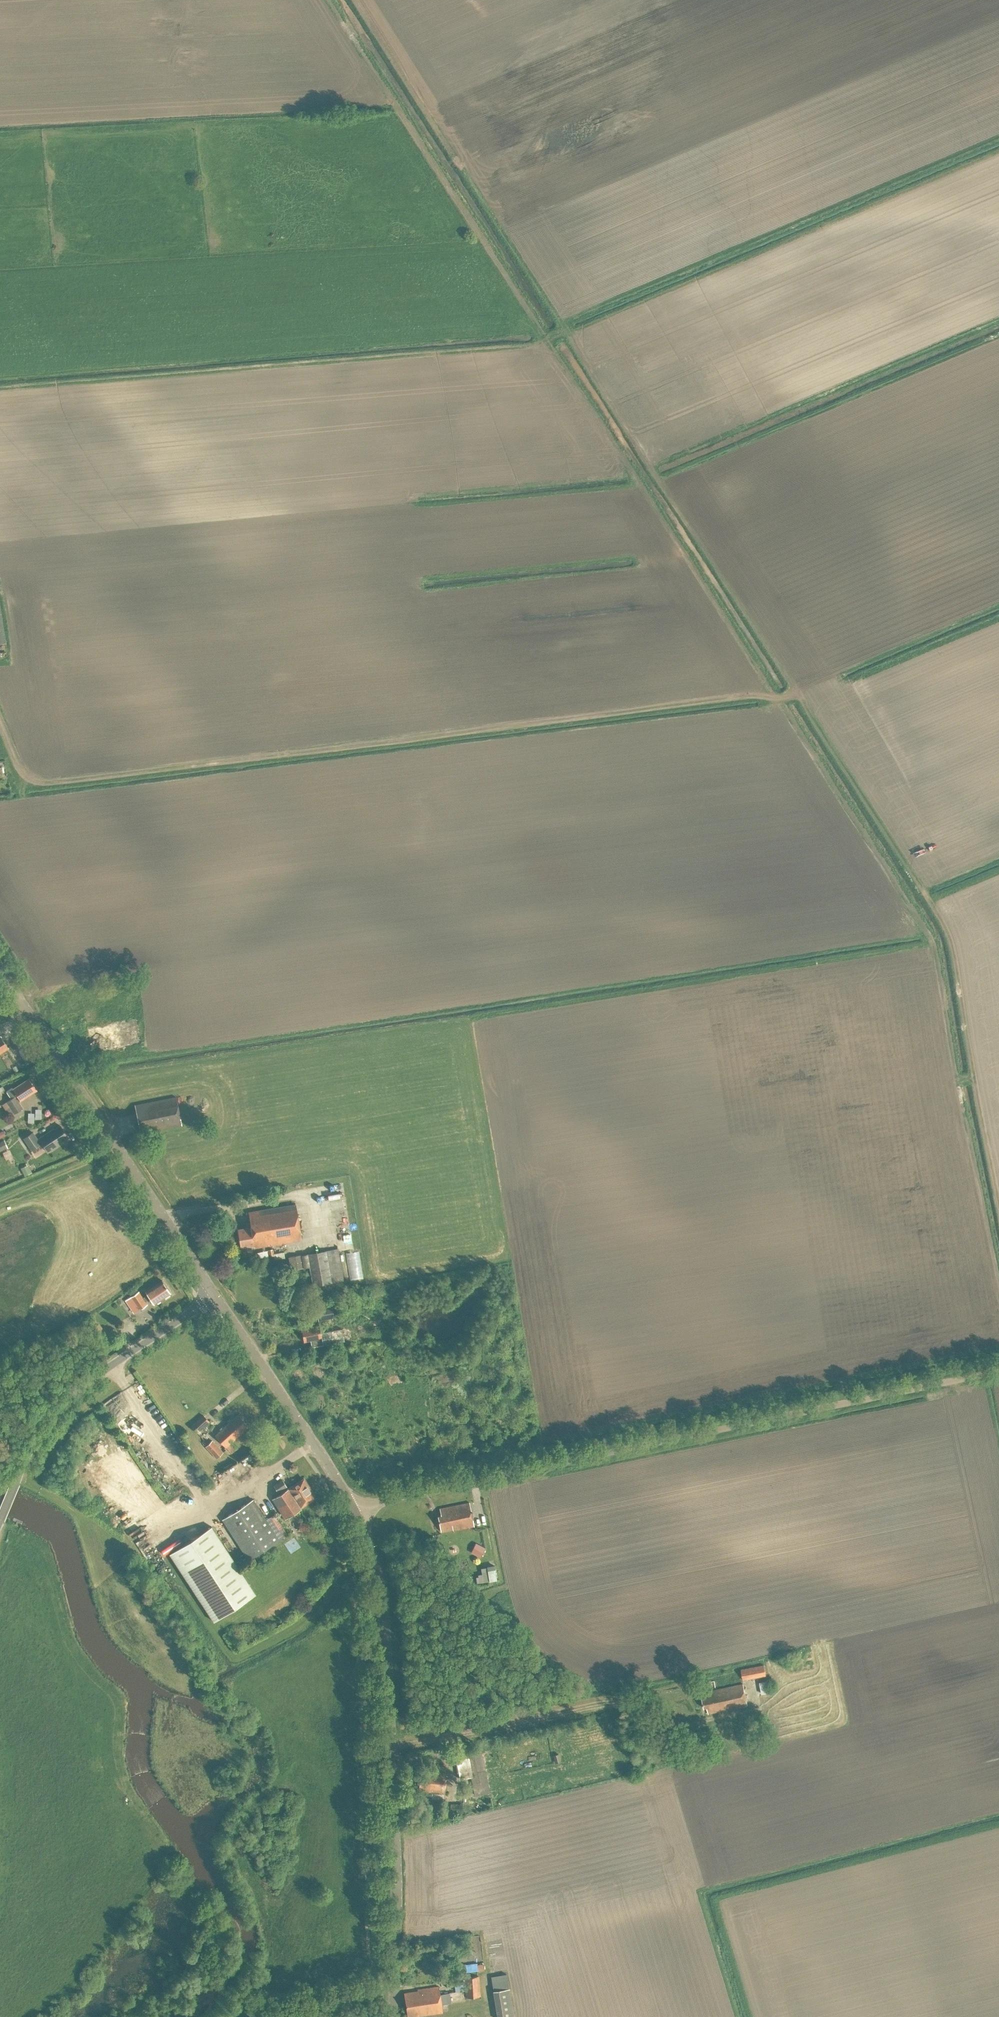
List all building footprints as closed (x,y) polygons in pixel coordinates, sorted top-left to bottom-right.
[(0,1037),(0,1053),(9,1047),(1,1036),(0,1037)] [(12,1099),(8,1102),(15,1114),(24,1108),(20,1102),(37,1090),(30,1079),(14,1089),(12,1088),(7,1091),(12,1099)] [(176,1102),(135,1110),(140,1133),(181,1125),(176,1102)] [(35,1114),(27,1114),(27,1123),(33,1123),(33,1119),(40,1119),(40,1109),(34,1109),(35,1114)] [(40,1138),(39,1139),(34,1132),(25,1138),(33,1150),(44,1143),(49,1152),(63,1142),(62,1141),(68,1137),(61,1126),(54,1130),(54,1129),(40,1138)] [(29,1166),(22,1169),(25,1177),(33,1173),(29,1166)] [(247,1210),(250,1227),(237,1229),(240,1247),(253,1245),(254,1248),(301,1240),(295,1203),(247,1210)] [(338,1248),(307,1254),(313,1286),(344,1281),(338,1248)] [(257,1262),(267,1260),(265,1250),(255,1251),(257,1262)] [(301,1255),(289,1257),(291,1269),(303,1267),(301,1255)] [(139,1291),(126,1300),(134,1313),(147,1304),(145,1301),(150,1298),(154,1304),(171,1292),(163,1280),(146,1291),(148,1294),(143,1297),(139,1291)] [(331,1304),(316,1307),(318,1320),(334,1317),(331,1304)] [(108,1335),(96,1320),(90,1325),(101,1340),(108,1335)] [(319,1326),(301,1328),(303,1341),(321,1338),(319,1326)] [(203,1414),(191,1425),(197,1432),(209,1421),(203,1414)] [(237,1449),(231,1443),(248,1427),(238,1416),(216,1436),(232,1453),(237,1449)] [(222,1452),(211,1441),(205,1447),(216,1458),(222,1452)] [(304,1479),(272,1500),(286,1520),(302,1510),(301,1508),(316,1498),(304,1479)] [(282,1479),(273,1485),(278,1492),(287,1486),(282,1479)] [(253,1500),(222,1520),(249,1560),(280,1540),(253,1500)] [(441,1516),(438,1516),(441,1531),(452,1528),(453,1531),(474,1526),(470,1502),(439,1508),(441,1516)] [(311,1524),(300,1521),(298,1531),(309,1533),(311,1524)] [(212,1527),(170,1554),(214,1622),(256,1594),(212,1527)] [(480,1557),(484,1547),(474,1542),(469,1552),(480,1557)] [(478,1583),(495,1579),(492,1564),(479,1567),(480,1573),(476,1574),(478,1583)] [(764,1664),(741,1669),(743,1680),(766,1675),(764,1664)] [(760,1693),(768,1692),(767,1681),(759,1682),(760,1693)] [(713,1690),(702,1692),(705,1706),(708,1706),(709,1711),(748,1703),(744,1682),(713,1689),(713,1690)] [(446,1771),(423,1769),(423,1775),(419,1775),(418,1788),(429,1789),(429,1791),(431,1791),(431,1798),(444,1799),(444,1792),(446,1771)] [(462,1812),(462,1805),(451,1804),(450,1812),(462,1812)] [(465,1963),(466,1971),(484,1969),(483,1964),(477,1965),(476,1962),(465,1963)] [(497,2016),(514,2016),(509,1987),(508,1988),(506,1974),(491,1976),(493,1990),(497,2016)] [(479,1977),(465,1978),(466,1997),(481,1996),(479,1977)] [(404,1992),(408,2016),(417,2016),(418,2016),(417,2015),(443,2011),(442,2004),(452,2002),(450,1993),(440,1994),(439,1985),(417,1989),(417,1990),(404,1992)]
